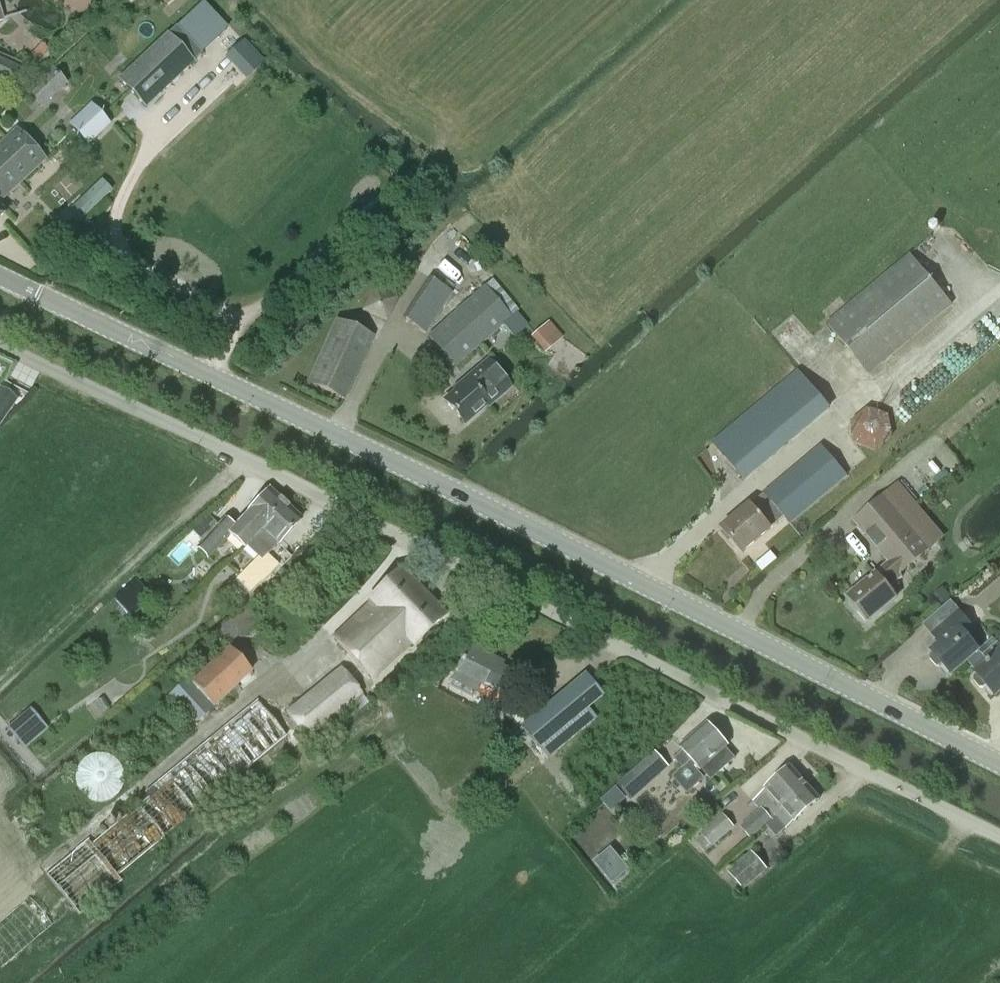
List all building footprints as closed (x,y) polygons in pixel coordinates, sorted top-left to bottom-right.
[(175,28),(117,82),(144,111),(195,65),(193,63),(201,57),(175,28)] [(247,41),(228,59),(248,80),(267,62),(247,41)] [(8,82),(16,66),(0,58),(0,78),(8,82)] [(36,96),(52,113),(75,90),(60,74),(36,96)] [(88,125),(89,126),(97,134),(109,123),(100,114),(89,125),(88,125)] [(78,116),(66,127),(76,137),(87,127),(78,116)] [(45,160),(16,130),(0,145),(0,202),(45,160)] [(99,179),(72,203),(83,214),(109,188),(106,185),(106,181),(101,181),(99,179)] [(868,374),(951,304),(909,255),(826,324),(868,374)] [(404,320),(427,335),(454,294),(431,279),(404,320)] [(365,312),(388,321),(399,295),(376,285),(365,312)] [(455,368),(511,318),(484,287),(428,337),(455,368)] [(530,337),(544,354),(563,338),(548,321),(530,337)] [(344,400),(371,338),(335,322),(308,384),(344,400)] [(467,382),(444,403),(464,425),(487,405),(486,404),(507,386),(492,368),(483,376),(480,373),(468,383),(467,382)] [(743,480),(829,407),(798,371),(712,443),(743,480)] [(0,390),(0,423),(16,399),(1,388),(0,390)] [(848,425),(874,454),(899,431),(873,403),(848,425)] [(790,525),(847,476),(821,446),(763,495),(764,496),(750,508),(749,507),(722,529),(742,553),(770,530),(769,530),(783,517),(790,525)] [(236,525),(234,528),(228,536),(244,551),(246,548),(245,547),(253,539),(253,538),(261,529),(259,528),(282,503),(268,490),(245,515),(246,515),(236,525)] [(902,578),(899,574),(929,549),(884,495),(853,520),(889,563),(849,597),(859,610),(858,612),(865,621),(867,619),(869,621),(896,599),(888,590),(902,578)] [(300,519),(282,503),(259,528),(261,529),(253,538),(253,539),(245,547),(246,548),(256,558),(234,580),(248,593),(259,582),(260,583),(276,566),(266,556),(277,544),(277,545),(300,519)] [(228,536),(234,528),(223,519),(210,534),(196,549),(207,559),(221,544),(228,536)] [(414,645),(445,614),(402,568),(369,598),(370,601),(333,637),(372,680),(411,643),(414,645)] [(283,579),(287,575),(282,570),(278,575),(283,579)] [(943,587),(931,596),(939,606),(951,597),(943,587)] [(126,588),(116,598),(129,612),(139,602),(126,588)] [(262,619),(250,603),(214,630),(226,646),(262,619)] [(941,644),(931,652),(933,653),(930,656),(930,659),(936,667),(939,667),(943,664),(951,675),(967,661),(976,672),(987,663),(977,652),(979,651),(967,637),(974,630),(958,611),(932,634),(941,644)] [(504,697),(516,673),(492,661),(494,658),(469,645),(455,672),(452,678),(455,679),(458,673),(504,697)] [(213,707),(251,671),(229,648),(191,684),(213,707)] [(987,663),(976,672),(975,673),(976,674),(973,677),(973,681),(979,688),(983,688),(986,686),(995,696),(999,692),(999,651),(987,663)] [(369,703),(361,694),(341,669),(287,713),(307,738),(352,701),(359,711),(369,703)] [(596,719),(587,709),(600,698),(601,699),(603,697),(584,674),(582,675),(583,676),(553,700),(553,699),(551,701),(552,701),(521,727),(546,758),(575,734),(576,736),(596,719)] [(197,724),(213,708),(186,679),(169,694),(197,724)] [(258,702),(174,770),(147,793),(151,798),(93,846),(88,841),(47,875),(80,915),(122,880),(117,875),(286,736),(258,702)] [(28,710),(3,731),(15,744),(39,723),(28,710)] [(682,787),(693,788),(707,776),(711,780),(734,759),(725,749),(728,746),(707,723),(680,748),(683,752),(675,760),(683,769),(678,774),(677,782),(678,782),(682,787)] [(633,774),(633,775),(628,780),(637,791),(643,785),(643,786),(667,765),(656,753),(633,774)] [(72,775),(72,779),(72,783),(73,787),(75,791),(77,794),(79,796),(81,798),(85,800),(88,802),(92,803),(96,803),(99,803),(104,801),(109,799),(111,797),(112,796),(115,792),(117,788),(118,785),(119,781),(119,779),(119,776),(118,772),(117,769),(115,765),(112,762),(110,760),(106,758),(102,756),(95,755),(91,756),(85,758),(81,761),(79,762),(76,765),(73,770),(72,775)] [(793,799),(807,787),(791,768),(766,790),(767,790),(754,801),(761,810),(740,829),(750,840),(765,827),(764,826),(782,809),(779,806),(790,796),(793,799)] [(819,801),(807,787),(793,799),(790,796),(779,806),(782,809),(764,826),(765,827),(771,834),(777,829),(781,835),(819,801)] [(723,813),(699,833),(701,835),(694,841),(704,852),(711,847),(711,848),(735,828),(723,813)] [(593,863),(612,885),(629,871),(610,848),(593,863)] [(744,892),(766,872),(751,855),(729,875),(744,892)]
